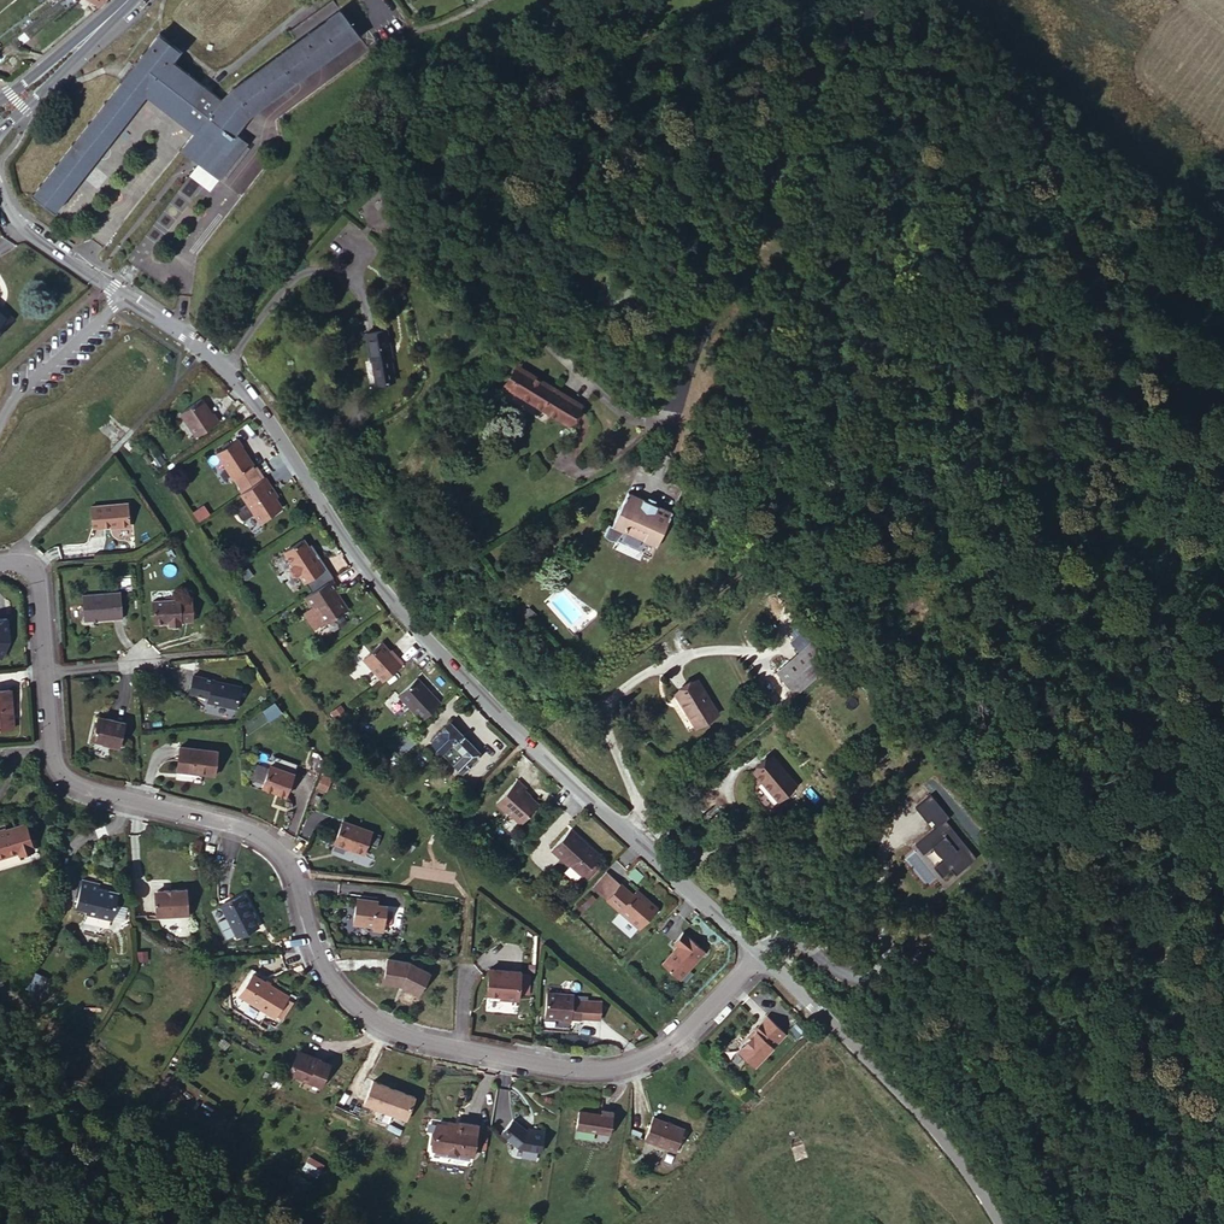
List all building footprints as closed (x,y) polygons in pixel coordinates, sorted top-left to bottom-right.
[(340,9),(334,0),(330,0),(290,28),(298,39),(340,9)] [(220,94),(191,133),(179,149),(217,178),(245,141),(234,132),(251,111),(357,34),(340,9),(298,39),(220,94)] [(130,112),(143,96),(172,58),(181,46),(160,29),(31,193),(54,210),(130,112)] [(172,58),(143,96),(191,133),(220,94),(201,80),(172,58)] [(116,272),(130,282),(140,268),(126,258),(116,272)] [(15,313),(0,300),(0,329),(15,313)] [(392,380),(385,329),(365,332),(369,358),(372,358),(375,382),(392,380)] [(510,390),(524,368),(515,363),(502,385),(510,390)] [(583,405),(524,368),(510,390),(570,427),(583,405)] [(209,391),(189,405),(204,430),(227,415),(222,407),(219,408),(215,403),(216,401),(209,391)] [(243,447),(238,439),(218,453),(234,478),(236,477),(252,465),(254,464),(243,447)] [(252,465),(236,477),(245,490),(262,479),(252,465)] [(270,486),(264,477),(262,479),(245,490),(241,493),(261,522),(282,508),(267,487),(270,486)] [(674,512),(628,492),(613,527),(610,525),(604,538),(616,544),(629,534),(657,547),(674,512)] [(131,524),(128,501),(91,506),(94,529),(131,524)] [(202,506),(193,511),(197,519),(207,514),(202,506)] [(327,569),(305,540),(286,554),(295,566),(292,569),(293,574),(298,579),(304,576),(309,583),(327,569)] [(329,583),(302,602),(309,611),(313,610),(327,629),(347,614),(340,604),(338,604),(334,601),(336,598),(333,594),(336,592),(329,583)] [(120,593),(81,596),(83,621),(122,619),(120,593)] [(179,596),(154,599),(155,622),(171,620),(172,624),(186,623),(185,619),(196,618),(194,597),(180,598),(179,596)] [(0,618),(0,657),(1,657),(9,641),(6,618),(0,618)] [(363,659),(382,681),(401,664),(393,655),(391,657),(379,644),(363,659)] [(828,666),(809,644),(777,670),(795,693),(828,666)] [(214,680),(194,675),(190,693),(209,698),(212,704),(238,709),(243,687),(222,682),(222,684),(214,682),(214,680)] [(423,721),(441,703),(417,679),(398,696),(423,721)] [(720,712),(697,679),(675,695),(690,714),(688,717),(697,728),(720,712)] [(9,689),(0,689),(0,729),(13,729),(9,689)] [(125,724),(99,718),(93,741),(118,747),(125,724)] [(481,750),(448,720),(429,741),(462,771),(481,750)] [(216,751),(179,747),(177,770),(214,774),(216,751)] [(796,784),(772,756),(752,771),(776,801),(796,784)] [(272,765),(264,788),(286,796),(294,774),(272,765)] [(528,788),(517,780),(497,802),(507,811),(509,809),(523,821),(540,802),(525,790),(528,788)] [(949,818),(930,795),(915,807),(933,829),(914,844),(946,884),(977,859),(946,821),(949,818)] [(13,858),(56,845),(48,820),(22,827),(22,826),(4,832),(13,858)] [(372,831),(343,820),(335,843),(346,848),(347,845),(363,851),(372,831)] [(600,855),(572,830),(553,851),(563,860),(565,857),(584,873),(600,855)] [(101,884),(84,881),(80,910),(89,911),(89,916),(115,919),(120,893),(101,888),(101,884)] [(621,885),(606,900),(639,930),(657,910),(637,892),(633,896),(621,885)] [(156,918),(189,915),(187,889),(154,892),(156,918)] [(250,908),(243,894),(221,906),(238,938),(259,928),(249,909),(250,908)] [(358,898),(353,923),(373,927),(372,931),(382,933),(388,907),(378,906),(379,902),(358,898)] [(679,947),(662,965),(680,981),(681,979),(689,971),(705,952),(683,933),(674,943),(679,947)] [(412,961),(388,959),(385,983),(404,985),(421,993),(432,972),(412,961)] [(522,970),(490,969),(489,996),(503,996),(503,999),(521,1000),(522,970)] [(693,974),(689,971),(681,979),(686,983),(693,974)] [(289,996),(253,975),(240,998),(276,1019),(289,996)] [(549,993),(548,1018),(562,1018),(562,1021),(574,1021),(574,1019),(600,1020),(601,1000),(574,999),(575,995),(549,993)] [(768,1017),(754,1029),(757,1033),(751,1039),(739,1052),(755,1067),(786,1034),(768,1017)] [(757,1033),(754,1029),(748,1036),(751,1039),(757,1033)] [(329,1064),(298,1052),(289,1075),(319,1087),(329,1064)] [(415,1095),(371,1082),(364,1106),(408,1119),(415,1095)] [(601,1115),(580,1113),(578,1131),(611,1135),(613,1111),(601,1110),(601,1115)] [(684,1128),(654,1117),(645,1139),(674,1152),(684,1128)] [(478,1122),(459,1120),(458,1126),(447,1125),(437,1123),(434,1152),(474,1155),(478,1122)] [(526,1130),(513,1121),(502,1135),(518,1148),(542,1149),(544,1128),(532,1126),(531,1131),(526,1130)]
